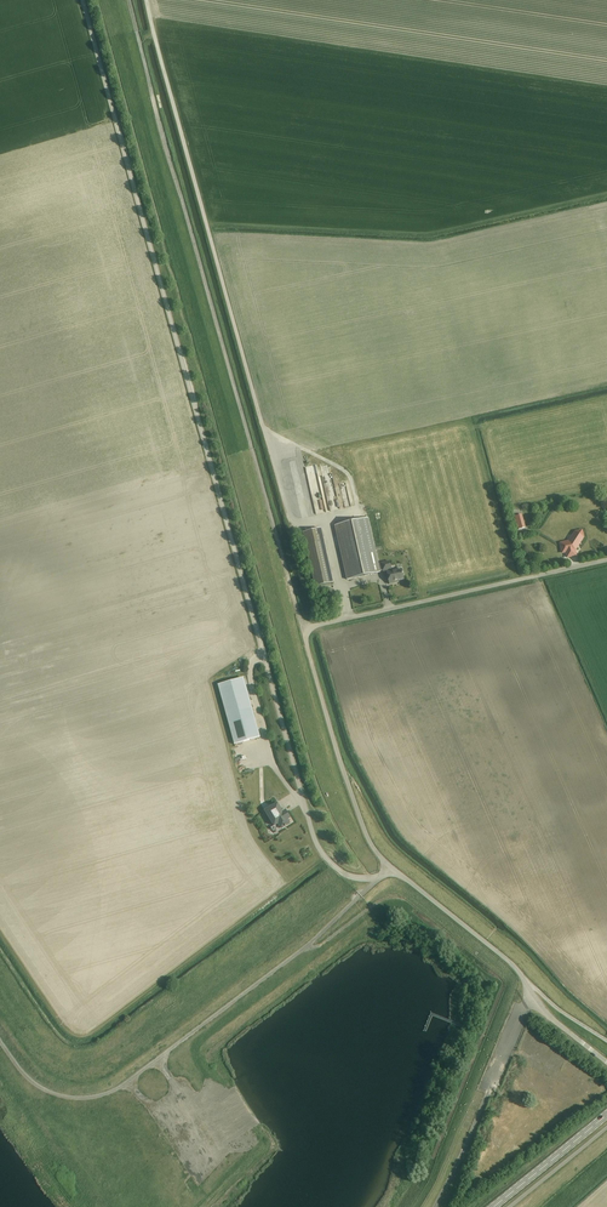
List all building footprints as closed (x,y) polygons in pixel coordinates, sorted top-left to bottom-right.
[(525,527),(521,514),(516,516),(519,529),(525,527)] [(399,582),(398,580),(404,579),(401,569),(391,571),(391,570),(392,569),(390,561),(381,563),(381,564),(379,564),(368,518),(335,525),(347,580),(380,572),(380,571),(383,570),(383,571),(387,570),(388,572),(385,573),(384,574),(385,578),(386,578),(388,578),(389,584),(399,582)] [(303,533),(306,545),(315,587),(333,583),(321,529),(303,533)] [(560,543),(561,547),(562,553),(566,552),(567,557),(576,556),(575,551),(578,546),(578,545),(577,545),(578,543),(580,543),(579,540),(581,540),(583,537),(582,532),(580,531),(575,532),(573,535),(574,539),(570,540),(569,542),(560,543)] [(243,679),(218,686),(234,744),(260,737),(243,679)] [(266,812),(274,825),(278,823),(282,828),(289,823),(287,819),(290,817),(287,812),(285,814),(284,812),(283,812),(277,803),(269,808),(270,810),(266,812)]
